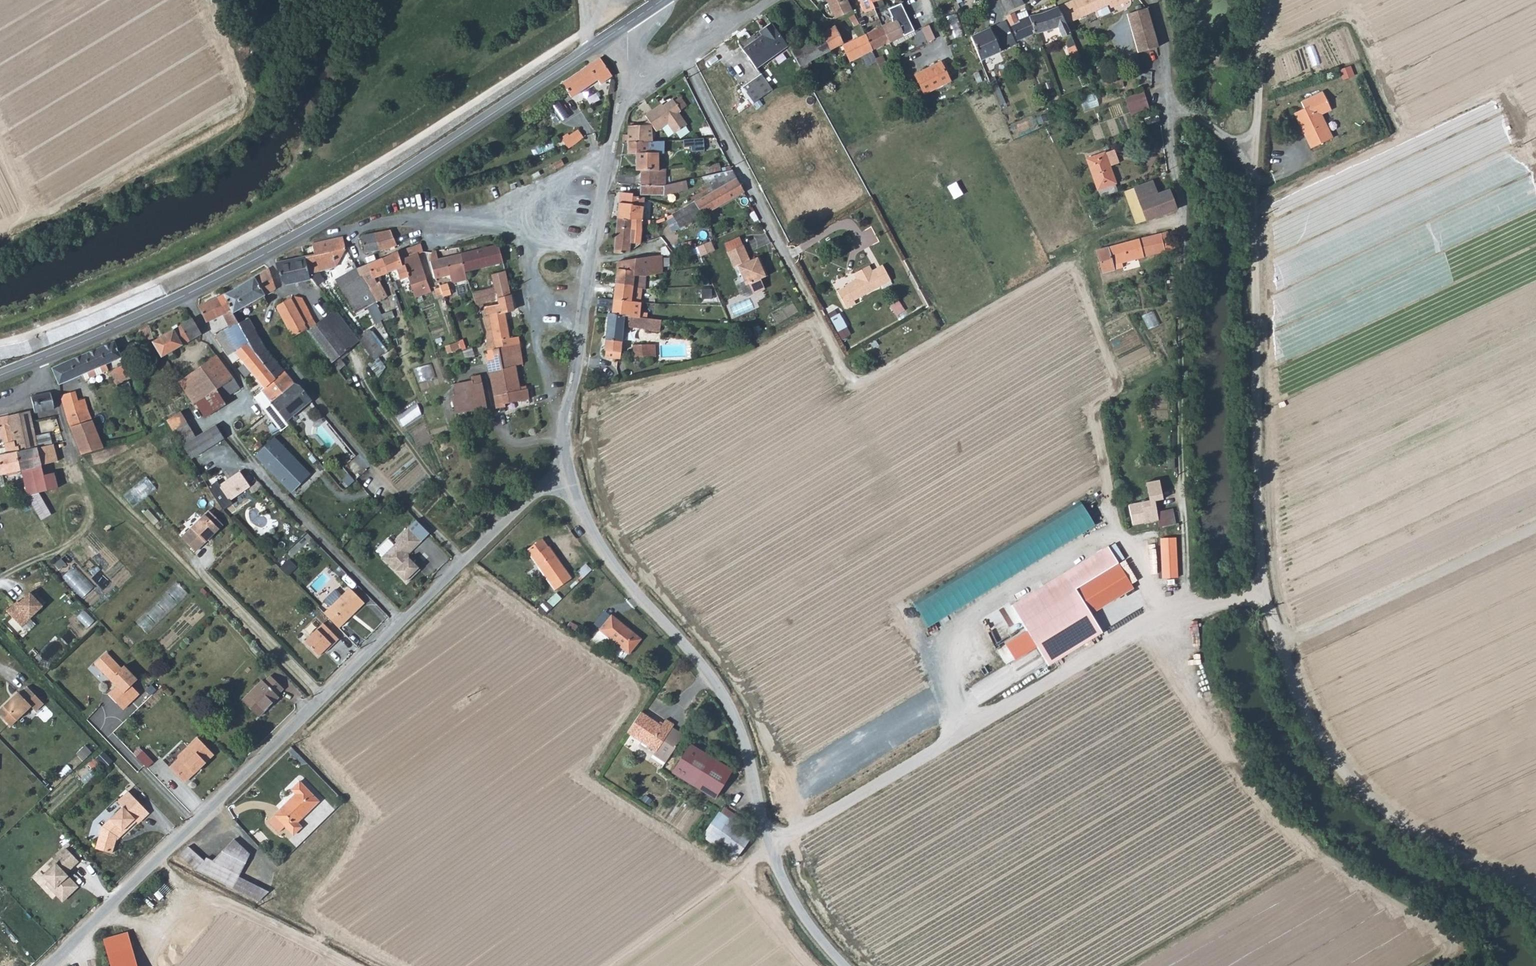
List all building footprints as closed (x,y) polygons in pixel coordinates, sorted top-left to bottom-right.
[(847,0),(827,0),(835,19),(852,11),(847,0)] [(871,0),(860,0),(865,13),(874,9),(871,0)] [(874,9),(875,10),(884,6),(882,0),(871,0),(874,9)] [(1021,0),(1006,0),(1011,9),(1024,4),(1021,0)] [(1057,7),(1069,33),(1075,30),(1071,22),(1110,4),(1111,6),(1125,0),(1073,0),(1057,7)] [(914,31),(900,4),(887,10),(892,21),(882,26),(889,43),(902,35),(903,37),(914,31)] [(1057,26),(1062,37),(1069,34),(1069,33),(1057,7),(1041,14),(1028,17),(1034,33),(1043,31),(1051,29),(1057,26)] [(1138,53),(1157,48),(1146,9),(1127,14),(1138,53)] [(1007,19),(1018,44),(1019,46),(1036,39),(1034,33),(1028,17),(1026,10),(1006,17),(1007,19)] [(952,38),(964,36),(959,15),(948,18),(952,38)] [(787,20),(774,30),(781,41),(794,30),(787,20)] [(989,80),(1000,109),(1006,107),(986,58),(1015,45),(1005,21),(992,27),(970,36),(989,80)] [(932,24),(924,28),(930,42),(938,38),(932,24)] [(774,30),(771,25),(759,33),(761,37),(742,50),(754,68),(785,47),(781,41),(774,30)] [(822,34),(791,51),(800,67),(842,43),(834,26),(822,33),(822,34)] [(871,51),(889,43),(882,26),(864,35),(871,51)] [(858,58),(871,51),(864,35),(842,45),(849,62),(851,61),(858,58)] [(1073,61),(1080,58),(1074,46),(1068,49),(1073,61)] [(588,65),(598,80),(601,83),(612,76),(600,57),(588,65)] [(882,57),(875,60),(881,73),(888,70),(882,57)] [(914,73),(924,93),(949,81),(940,61),(914,73)] [(598,80),(588,65),(562,83),(571,97),(598,80)] [(738,88),(750,105),(770,91),(758,74),(738,88)] [(1099,81),(1102,92),(1124,86),(1122,80),(1111,83),(1109,78),(1099,81)] [(1290,113),(1306,149),(1326,139),(1315,116),(1327,110),(1319,92),(1297,103),(1300,109),(1290,113)] [(1083,97),(1086,110),(1102,106),(1098,93),(1083,97)] [(1133,101),(1137,112),(1148,108),(1145,97),(1133,101)] [(661,104),(645,115),(652,125),(655,131),(666,124),(673,133),(685,125),(676,112),(679,110),(672,99),(662,105),(661,104)] [(562,100),(553,106),(558,113),(566,108),(562,100)] [(562,119),(566,125),(568,123),(570,125),(578,119),(572,110),(564,115),(565,117),(562,119)] [(1145,119),(1147,125),(1159,121),(1157,115),(1145,119)] [(648,142),(647,126),(640,126),(628,126),(628,142),(648,142)] [(568,148),(579,140),(583,137),(578,130),(568,136),(567,135),(564,137),(566,140),(563,142),(567,149),(568,148)] [(686,139),(687,150),(706,149),(705,138),(686,139)] [(682,155),(681,140),(668,141),(668,157),(682,155)] [(659,142),(658,142),(648,142),(628,142),(627,154),(636,154),(635,170),(641,169),(654,169),(658,169),(659,142)] [(1114,184),(1115,184),(1104,152),(1086,158),(1099,197),(1116,191),(1114,184)] [(560,159),(552,164),(555,169),(563,165),(560,159)] [(641,169),(641,184),(663,185),(664,185),(664,174),(658,174),(658,169),(654,169),(641,169)] [(711,193),(736,178),(732,169),(702,176),(711,193)] [(680,227),(743,191),(736,178),(711,193),(672,214),(680,227)] [(689,189),(686,180),(664,185),(663,185),(641,184),(641,193),(662,195),(689,189)] [(1133,188),(1138,201),(1145,219),(1176,209),(1169,190),(1157,194),(1152,181),(1133,188)] [(620,193),(617,219),(641,220),(644,199),(632,197),(633,194),(620,193)] [(1134,223),(1145,219),(1138,201),(1128,204),(1134,223)] [(641,220),(617,219),(613,252),(622,253),(628,252),(629,242),(639,243),(641,220)] [(376,233),(380,249),(380,251),(396,244),(390,230),(376,233)] [(1121,262),(1175,249),(1173,242),(1169,243),(1166,232),(1096,251),(1102,273),(1122,267),(1121,262)] [(380,249),(376,233),(361,236),(361,237),(364,252),(380,249)] [(314,253),(304,256),(308,273),(336,266),(345,249),(343,237),(312,243),(314,253)] [(703,255),(717,251),(714,241),(700,246),(703,255)] [(403,267),(405,266),(409,276),(416,297),(431,291),(417,254),(423,252),(420,243),(397,251),(403,267)] [(464,271),(502,261),(498,245),(460,253),(464,271)] [(434,278),(464,271),(460,253),(438,259),(436,250),(432,251),(430,260),(434,278)] [(397,251),(382,258),(387,272),(395,269),(395,270),(403,267),(397,251)] [(741,252),(725,260),(734,276),(737,274),(747,292),(750,290),(755,300),(766,294),(761,284),(766,281),(762,275),(764,274),(758,262),(749,267),(741,252)] [(309,277),(308,273),(304,256),(276,264),(280,281),(286,283),(309,277)] [(613,300),(630,303),(633,288),(645,289),(646,269),(660,269),(661,257),(653,256),(646,256),(619,262),(617,262),(613,300)] [(372,262),(363,266),(358,269),(376,302),(377,303),(388,296),(378,278),(375,279),(373,275),(387,272),(382,258),(372,262)] [(403,267),(395,270),(399,279),(402,278),(409,276),(405,266),(403,267)] [(269,268),(254,277),(263,295),(274,288),(269,268)] [(839,293),(848,310),(857,306),(856,303),(894,282),(887,268),(875,274),(872,268),(858,276),(860,280),(847,287),(848,289),(839,293)] [(367,306),(376,302),(358,269),(335,281),(355,312),(367,306)] [(474,305),(497,298),(510,294),(505,271),(491,275),(493,280),(469,288),(474,305)] [(415,297),(416,297),(409,276),(402,278),(408,294),(411,293),(413,298),(415,297)] [(236,288),(227,292),(223,293),(239,324),(245,321),(244,318),(240,315),(238,310),(263,295),(254,277),(245,283),(236,288)] [(438,282),(442,297),(450,294),(446,280),(438,282)] [(244,335),(239,324),(223,293),(210,300),(219,317),(222,315),(228,327),(225,329),(236,350),(248,343),(244,335)] [(490,395),(494,395),(506,392),(508,402),(528,398),(526,388),(521,389),(517,364),(522,363),(518,336),(509,338),(505,311),(513,310),(510,294),(497,298),(498,302),(487,305),(488,315),(484,316),(485,324),(486,332),(486,340),(486,344),(488,355),(481,356),(490,395)] [(295,341),(308,331),(324,352),(332,362),(338,357),(359,341),(335,308),(316,323),(301,296),(292,295),(277,305),(276,309),(280,316),(295,341)] [(733,305),(737,316),(755,309),(751,298),(733,305)] [(210,300),(198,305),(207,323),(219,317),(210,300)] [(613,300),(611,314),(639,318),(641,303),(630,303),(613,300)] [(893,305),(898,315),(907,310),(902,300),(893,305)] [(380,308),(377,303),(376,302),(367,306),(374,322),(381,318),(380,318),(380,308)] [(1155,310),(1145,315),(1151,328),(1162,324),(1155,310)] [(845,339),(854,334),(842,313),(833,318),(845,339)] [(659,332),(660,320),(643,318),(639,318),(611,314),(608,314),(604,350),(605,350),(604,358),(617,359),(618,351),(620,352),(623,323),(628,324),(649,326),(648,331),(659,332)] [(154,340),(152,342),(160,357),(164,354),(201,333),(192,318),(154,340)] [(383,339),(390,337),(381,318),(374,322),(383,339)] [(245,321),(239,324),(244,335),(252,331),(247,320),(245,321)] [(148,325),(148,324),(141,327),(145,338),(152,335),(148,325)] [(240,358),(236,350),(225,329),(214,335),(233,363),(240,358)] [(244,335),(248,343),(252,351),(275,378),(282,371),(259,345),(252,331),(244,335)] [(310,361),(324,352),(308,331),(295,341),(306,358),(307,357),(310,361)] [(370,332),(359,341),(373,359),(383,351),(370,332)] [(121,357),(114,341),(98,347),(105,364),(121,357)] [(236,350),(240,358),(241,359),(252,351),(248,343),(236,350)] [(632,358),(660,356),(659,344),(631,346),(632,358)] [(59,384),(105,364),(98,347),(52,368),(54,374),(59,384)] [(264,388),(275,378),(252,351),(241,359),(264,388)] [(164,354),(160,357),(165,369),(170,368),(164,354)] [(207,394),(215,389),(232,378),(216,355),(176,376),(187,402),(191,400),(192,403),(194,402),(207,394)] [(338,357),(332,362),(343,377),(349,372),(338,357)] [(368,364),(379,378),(382,371),(373,359),(368,364)] [(124,381),(128,379),(133,377),(125,364),(117,367),(124,381)] [(117,385),(124,381),(117,367),(108,371),(117,385)] [(275,378),(264,388),(261,390),(262,391),(276,410),(284,421),(310,400),(300,386),(292,384),(282,371),(275,378)] [(474,398),(484,396),(479,375),(469,377),(470,380),(474,398)] [(238,389),(232,378),(215,389),(221,399),(238,389)] [(470,380),(453,384),(455,396),(460,395),(462,406),(474,404),(475,408),(486,405),(484,396),(474,398),(470,380)] [(74,389),(61,395),(67,419),(81,454),(83,457),(86,456),(86,453),(102,448),(86,405),(81,407),(77,399),(80,398),(77,391),(74,392),(74,389)] [(225,404),(221,399),(215,389),(207,394),(217,409),(225,404)] [(276,410),(262,391),(254,397),(257,402),(265,409),(264,410),(266,413),(280,431),(288,425),(284,421),(276,410)] [(31,396),(34,412),(53,408),(50,392),(31,396)] [(508,402),(506,392),(494,395),(496,405),(508,402)] [(207,394),(194,402),(205,417),(217,409),(207,394)] [(19,451),(36,447),(32,422),(29,411),(8,415),(13,437),(14,440),(17,440),(19,451)] [(191,458),(223,438),(215,425),(195,438),(180,411),(166,420),(173,431),(174,431),(191,458)] [(3,430),(5,439),(13,437),(8,415),(0,417),(0,431),(3,430)] [(13,437),(5,439),(6,442),(4,442),(6,453),(0,455),(0,460),(3,473),(19,471),(15,451),(19,451),(17,440),(14,440),(13,437)] [(291,490),(308,473),(274,437),(256,454),(291,490)] [(40,492),(59,488),(53,469),(52,463),(59,462),(58,460),(53,445),(36,447),(19,451),(15,451),(19,471),(21,470),(27,495),(40,492)] [(239,472),(219,486),(229,500),(249,486),(239,472)] [(126,495),(136,507),(159,488),(149,475),(126,495)] [(301,495),(316,481),(311,476),(297,490),(301,495)] [(27,495),(43,522),(52,517),(40,492),(27,495)] [(1129,504),(1133,524),(1157,519),(1154,499),(1129,504)] [(1088,508),(916,600),(928,622),(1100,530),(1088,508)] [(1160,512),(1163,525),(1171,523),(1168,510),(1160,512)] [(205,516),(182,539),(197,553),(220,530),(205,516)] [(405,582),(419,569),(407,557),(407,554),(428,533),(416,520),(394,540),(395,542),(380,557),(405,582)] [(1178,537),(1162,539),(1166,578),(1182,577),(1178,537)] [(527,550),(553,589),(571,577),(550,547),(549,548),(543,539),(527,550)] [(1011,604),(1018,615),(1116,558),(1108,545),(1011,604)] [(1133,586),(1116,558),(1018,615),(1048,664),(1102,631),(1091,612),(1133,586)] [(77,565),(65,577),(85,598),(97,586),(77,565)] [(139,621),(149,632),(191,594),(180,582),(139,621)] [(349,588),(324,612),(338,627),(364,603),(349,588)] [(7,613),(22,629),(44,608),(31,595),(19,606),(17,604),(7,613)] [(597,631),(627,655),(640,638),(611,615),(597,631)] [(304,641),(325,623),(320,617),(299,635),(304,641)] [(321,657),(341,638),(326,623),(306,642),(321,657)] [(117,663),(106,653),(92,666),(114,689),(109,696),(123,710),(140,695),(134,686),(137,683),(117,663)] [(973,683),(979,699),(1015,685),(1009,669),(973,683)] [(260,680),(240,700),(257,717),(277,697),(275,695),(281,689),(268,676),(262,682),(260,680)] [(0,711),(0,716),(10,727),(30,708),(36,713),(44,705),(27,688),(0,711)] [(619,729),(626,734),(640,713),(633,708),(619,729)] [(645,750),(658,759),(676,732),(665,724),(667,721),(659,716),(654,722),(640,713),(626,734),(647,748),(645,750)] [(179,758),(170,767),(185,785),(216,755),(198,738),(177,756),(179,758)] [(691,744),(672,771),(714,797),(731,770),(691,744)] [(144,749),(138,755),(150,767),(156,761),(144,749)] [(95,761),(104,771),(114,760),(105,751),(95,761)] [(273,816),(266,822),(277,833),(283,826),(293,836),(301,827),(297,822),(318,801),(298,781),(290,790),(294,794),(272,815),(273,816)] [(148,810),(130,793),(118,804),(123,808),(104,827),(97,849),(114,856),(120,839),(148,810)] [(719,811),(701,836),(735,859),(752,835),(719,811)] [(241,843),(219,864),(239,877),(257,858),(241,843)] [(183,855),(200,871),(201,871),(259,901),(268,892),(239,877),(219,864),(214,861),(211,862),(193,845),(183,855)] [(40,872),(33,879),(42,888),(48,881),(49,889),(63,902),(77,888),(64,875),(77,863),(66,851),(53,865),(55,868),(45,878),(40,872)] [(107,955),(132,948),(127,933),(103,940),(107,955)] [(109,960),(133,955),(132,948),(107,955),(109,960)] [(109,960),(110,965),(137,965),(133,955),(109,960)]
